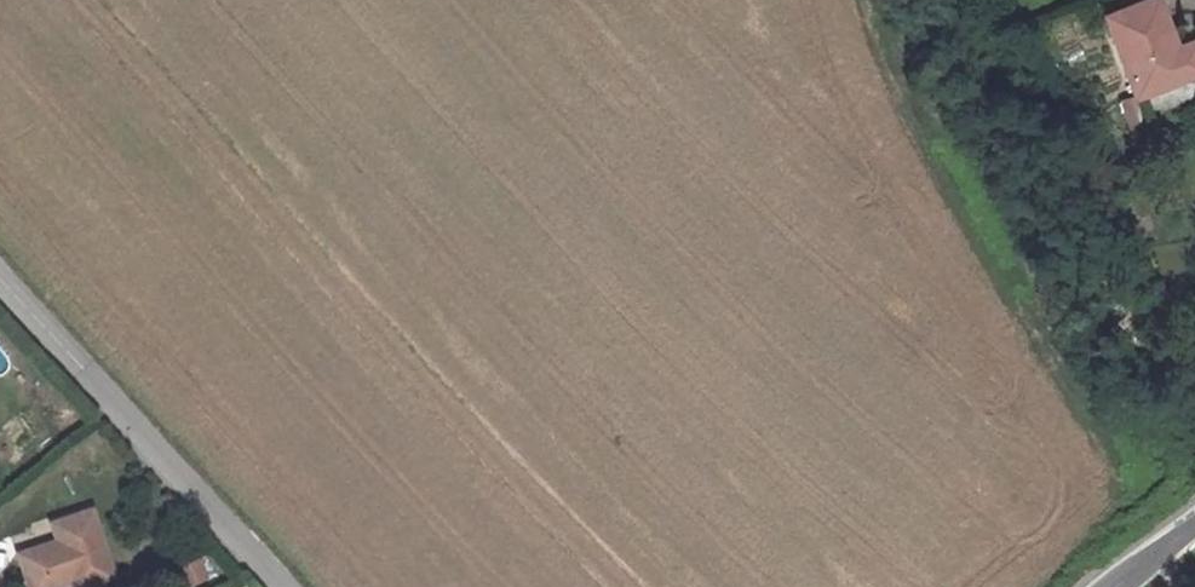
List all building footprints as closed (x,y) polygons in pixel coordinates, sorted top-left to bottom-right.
[(1099,10),(1131,92),(1194,65),(1194,58),(1187,35),(1170,41),(1154,0),(1125,0),(1099,10)] [(1141,108),(1121,111),(1123,130),(1144,127),(1141,108)] [(34,534),(40,553),(5,564),(13,586),(100,586),(78,519),(34,534)]
